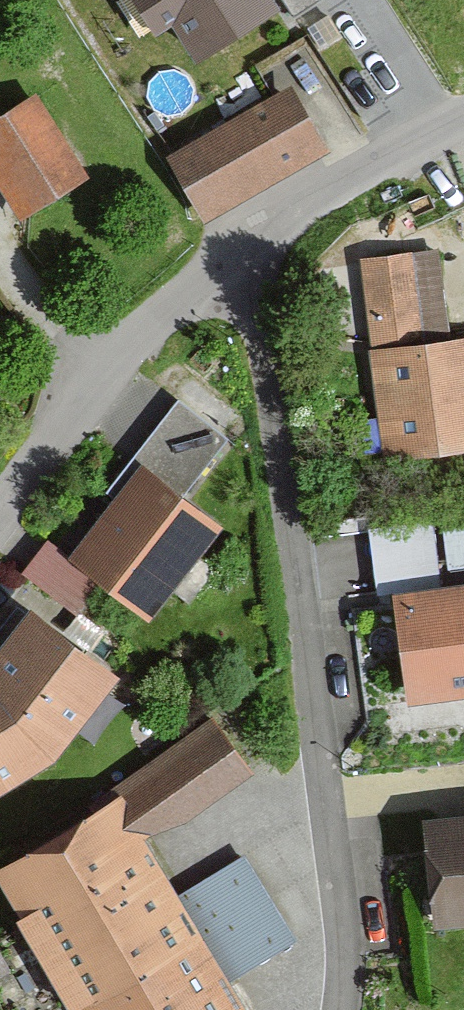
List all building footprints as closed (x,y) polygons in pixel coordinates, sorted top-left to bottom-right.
[(199,31),(247,0),(179,0),(199,31)] [(330,163),(291,96),(166,169),(205,235),(330,163)] [(36,106),(0,129),(0,199),(21,233),(90,191),(36,106)] [(440,259),(363,269),(374,358),(369,358),(384,471),(463,461),(463,345),(452,346),(440,259)] [(111,511),(66,566),(49,552),(24,583),(78,626),(104,593),(151,631),(227,537),(190,508),(235,453),(180,409),(103,504),(111,511)] [(395,605),(408,709),(463,703),(463,592),(439,595),(431,531),(368,538),(376,608),(395,605)] [(63,767),(124,685),(32,617),(0,660),(0,806),(63,767)] [(216,727),(0,868),(0,897),(74,1009),(248,1009),(146,854),(254,784),(216,727)] [(427,826),(438,934),(463,931),(463,822),(427,826)] [(251,849),(195,879),(243,969),(299,940),(251,849)]
